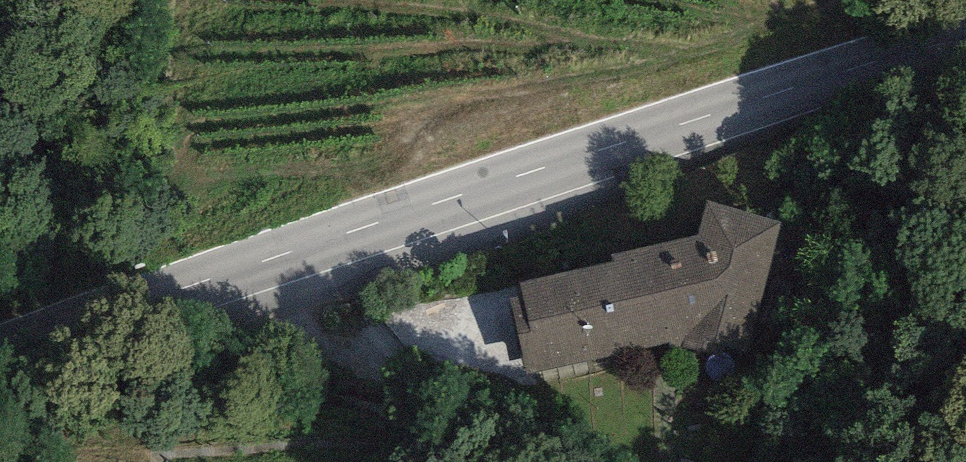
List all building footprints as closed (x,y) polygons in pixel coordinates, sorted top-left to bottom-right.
[(613,260),(519,281),(523,295),(510,297),(527,370),(537,368),(538,373),(675,341),(750,359),(782,221),(706,200),(697,236),(612,255),(613,260)]
